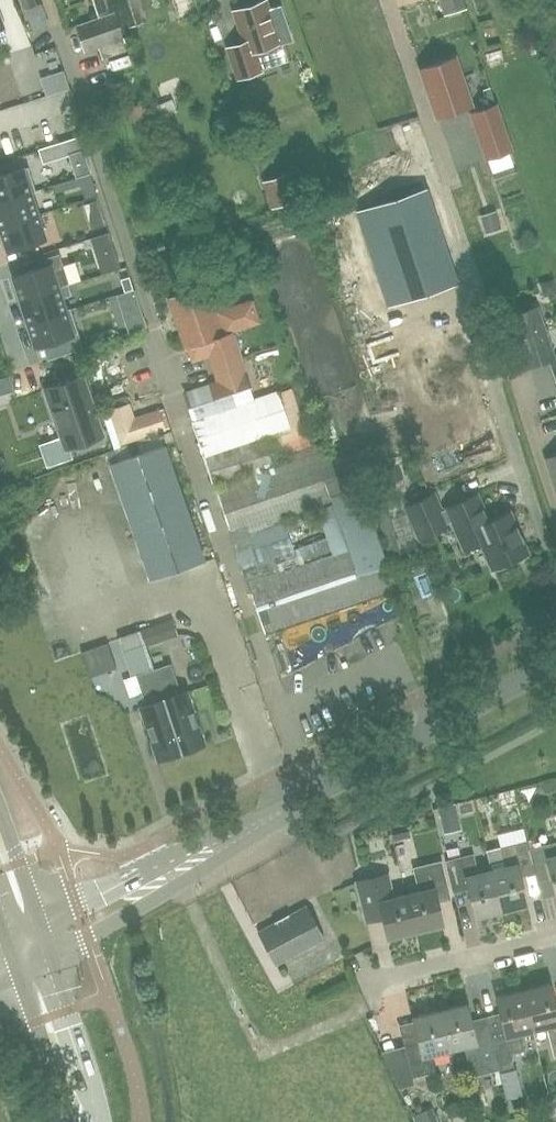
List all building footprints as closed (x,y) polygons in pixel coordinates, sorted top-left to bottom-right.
[(113,11),(109,0),(94,0),(100,16),(76,24),(84,51),(99,47),(103,59),(129,50),(116,11),(113,11)] [(143,23),(136,0),(121,0),(129,27),(143,23)] [(268,10),(265,0),(235,10),(245,42),(229,47),(240,78),(261,71),(261,70),(257,72),(251,52),(292,38),(280,5),(268,10)] [(444,15),(467,8),(464,0),(439,0),(444,15)] [(41,15),(22,22),(33,50),(52,42),(41,15)] [(454,57),(421,68),(438,116),(471,105),(454,57)] [(512,152),(510,145),(491,87),(483,90),(488,107),(471,112),(481,142),(488,161),(512,152)] [(68,153),(75,178),(91,173),(83,149),(68,153)] [(0,174),(0,202),(33,192),(35,191),(28,167),(25,167),(25,166),(0,174)] [(260,182),(270,211),(295,201),(285,173),(260,182)] [(455,281),(425,189),(358,211),(388,303),(455,281)] [(40,215),(33,192),(0,202),(0,227),(40,215)] [(502,229),(496,210),(479,216),(485,234),(502,229)] [(40,215),(0,227),(0,238),(4,253),(47,240),(40,215)] [(60,286),(67,283),(69,283),(59,253),(46,257),(47,263),(10,274),(18,299),(60,286)] [(129,276),(120,279),(124,292),(133,289),(129,276)] [(60,286),(18,299),(25,322),(67,309),(63,297),(71,294),(67,283),(60,286)] [(206,286),(168,299),(186,349),(188,349),(207,342),(212,356),(219,379),(244,371),(239,357),(231,333),(261,323),(253,299),(215,310),(206,286)] [(120,312),(126,331),(145,325),(139,306),(120,312)] [(555,357),(538,306),(509,316),(526,366),(555,357)] [(70,308),(67,309),(25,322),(33,348),(75,335),(75,333),(77,333),(70,308)] [(79,352),(71,355),(75,368),(83,365),(79,352)] [(109,353),(94,357),(98,370),(112,366),(109,353)] [(192,418),(253,398),(244,371),(219,379),(183,391),(192,418)] [(72,380),(72,379),(55,385),(55,386),(46,389),(65,447),(102,435),(82,377),(72,380)] [(0,380),(0,393),(12,389),(8,378),(0,380)] [(204,453),(256,436),(265,433),(289,424),(277,389),(254,398),(192,418),(204,453)] [(129,403),(108,410),(120,445),(164,430),(157,409),(135,417),(129,403)] [(105,452),(149,580),(206,561),(165,443),(174,440),(171,432),(160,435),(159,433),(105,452)] [(214,482),(273,464),(265,437),(205,455),(214,482)] [(235,545),(249,583),(265,633),(394,590),(359,487),(343,492),(328,449),(216,487),(233,537),(333,503),(349,549),(259,580),(254,565),(247,567),(245,561),(251,558),(246,542),(235,545)] [(555,486),(555,455),(547,458),(555,486)] [(512,559),(527,554),(509,513),(488,522),(476,495),(449,507),(449,508),(441,512),(434,494),(407,506),(422,538),(448,526),(446,523),(455,520),(467,549),(483,542),(495,568),(497,566),(499,570),(514,563),(512,559)] [(139,630),(118,638),(131,676),(136,675),(142,693),(143,693),(147,704),(141,706),(158,759),(181,751),(153,669),(139,630)] [(171,663),(153,669),(181,751),(204,744),(187,691),(180,693),(176,682),(177,682),(171,663)] [(459,823),(458,816),(455,803),(437,807),(442,827),(459,823)] [(517,842),(536,838),(533,827),(515,831),(517,842)] [(528,840),(487,850),(492,870),(501,909),(526,903),(518,872),(534,868),(529,848),(528,840)] [(555,841),(529,848),(534,868),(537,879),(550,876),(555,895),(555,844),(555,841)] [(501,909),(492,870),(477,874),(473,854),(444,861),(451,889),(468,885),(475,915),(501,909)] [(419,891),(406,895),(414,931),(442,924),(435,896),(449,892),(441,861),(413,867),(419,891)] [(414,931),(406,895),(393,898),(387,874),(356,881),(364,913),(380,909),(387,937),(414,931)] [(276,964),(325,938),(307,905),(259,932),(276,964)] [(548,983),(522,989),(532,1030),(545,1027),(553,1056),(555,1055),(555,1015),(548,983)] [(518,1033),(532,1030),(522,989),(495,995),(505,1035),(490,1039),(498,1070),(513,1066),(510,1053),(522,1050),(518,1033)] [(439,1009),(449,1049),(464,1045),(471,1076),(498,1070),(490,1039),(487,1024),(473,1028),(466,1002),(439,1009)] [(431,1053),(449,1049),(439,1009),(412,1016),(418,1041),(404,1044),(411,1076),(435,1071),(431,1053)]
